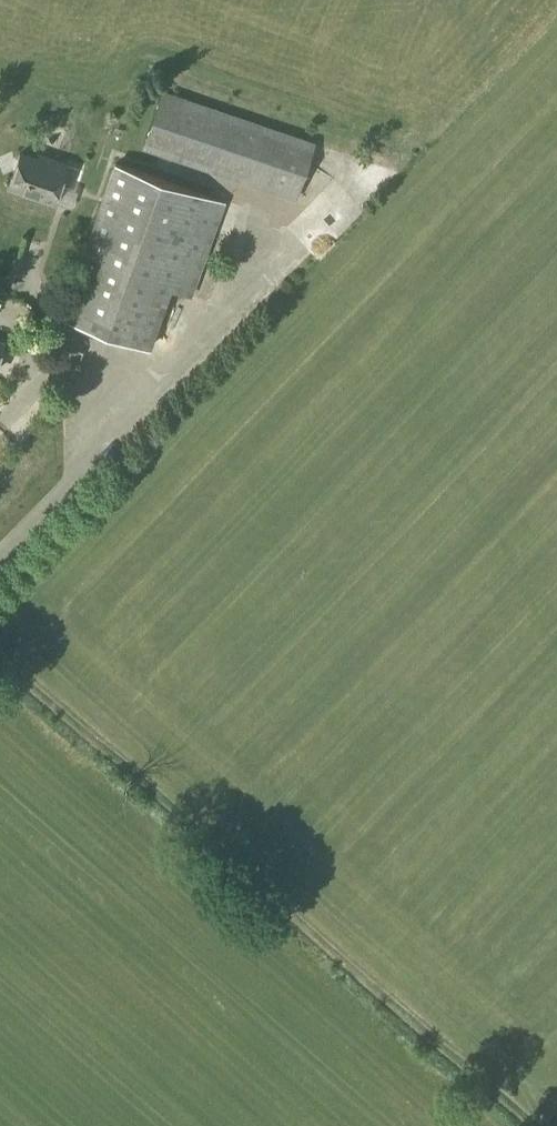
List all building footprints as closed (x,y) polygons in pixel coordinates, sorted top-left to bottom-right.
[(295,198),(313,144),(162,92),(143,147),(295,198)] [(46,163),(20,154),(8,188),(53,203),(66,165),(48,159),(46,163)] [(208,302),(241,208),(115,163),(60,316),(148,347),(169,288),(208,302)]
